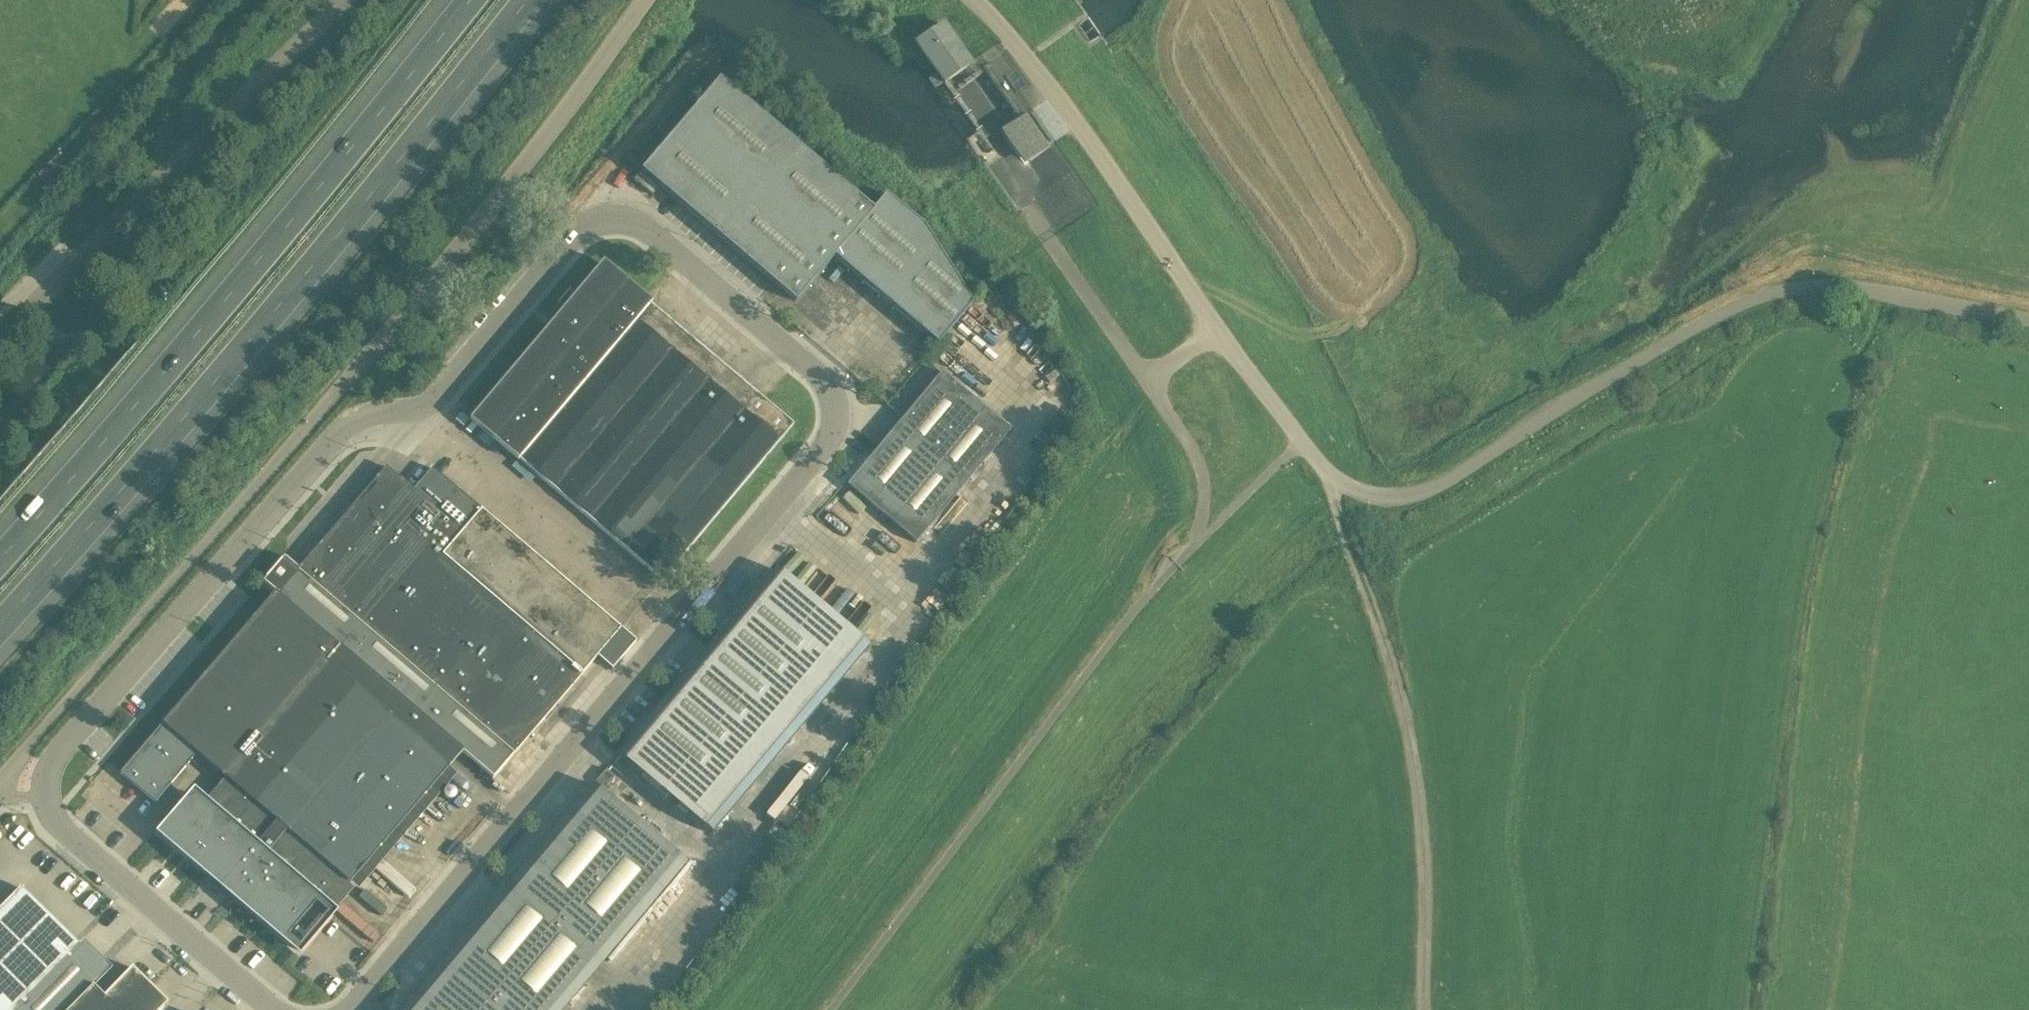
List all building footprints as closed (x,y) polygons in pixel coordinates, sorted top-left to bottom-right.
[(917,43),(944,82),(970,64),(943,25),(942,25),(942,26),(917,43)] [(937,344),(971,305),(923,227),(885,196),(873,210),(719,79),(642,171),(796,301),(834,257),(937,344)] [(1024,165),(1029,161),(1049,147),(1025,114),(1000,131),(1012,148),(1013,147),(1024,165)] [(640,172),(634,180),(652,195),(658,187),(640,172)] [(518,458),(662,579),(793,425),(648,303),(649,302),(603,264),(472,420),(517,458),(518,458)] [(941,373),(847,485),(915,542),(1009,430),(941,373)] [(274,594),(452,744),(493,779),(621,629),(481,509),(462,532),(386,467),(353,506),(350,504),(339,517),(342,519),(298,570),(284,558),(263,582),(275,593),(274,594)] [(618,755),(711,833),(867,648),(773,570),(618,755)] [(452,744),(274,594),(121,774),(154,802),(197,753),(225,777),(201,805),(190,796),(179,809),(181,811),(161,834),(174,845),(177,841),(180,844),(177,847),(189,858),(192,854),(195,856),(192,860),(204,871),(207,867),(301,948),(329,915),(322,909),(346,880),(349,883),(449,767),(439,759),(452,744)] [(593,786),(602,793),(615,777),(606,770),(596,782),(596,783),(593,786)] [(593,786),(593,785),(403,1009),(563,1009),(686,864),(602,793),(593,786)] [(93,986),(66,960),(80,945),(21,887),(0,908),(0,1009),(69,1009),(93,986)] [(333,910),(370,942),(378,933),(340,901),(333,910)] [(93,986),(69,1009),(126,1009),(150,986),(132,968),(104,997),(93,986)] [(126,1009),(162,1009),(168,1003),(150,986),(126,1009)]
